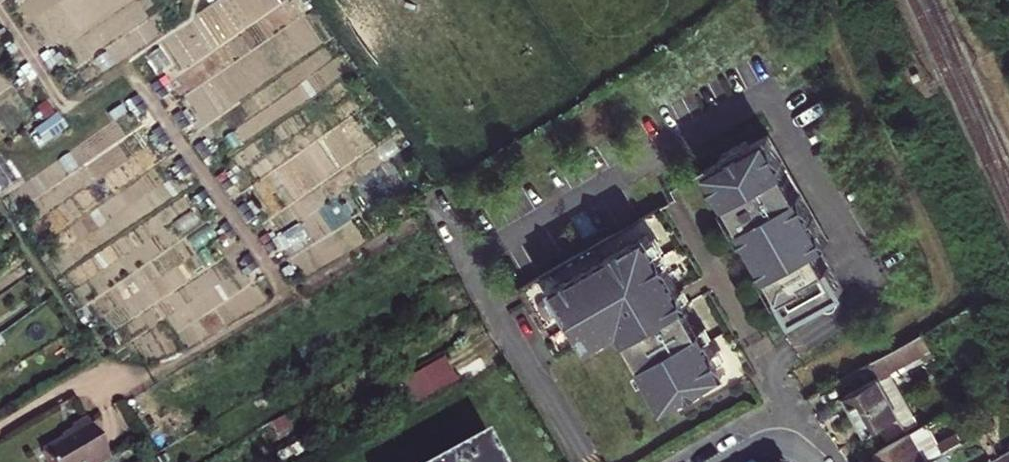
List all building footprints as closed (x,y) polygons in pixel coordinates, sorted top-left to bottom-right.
[(39,57),(48,70),(55,64),(46,51),(39,57)] [(19,70),(28,83),(35,77),(27,65),(19,70)] [(242,99),(219,115),(199,85),(183,96),(203,127),(212,121),(231,150),(263,129),(242,99)] [(828,241),(801,192),(799,192),(782,161),(783,160),(769,135),(751,145),(727,158),(709,168),(728,201),(729,200),(742,224),(741,225),(768,274),(769,273),(780,292),(779,293),(793,318),(843,290),(819,246),(828,241)] [(727,158),(751,145),(747,139),(724,152),(727,158)] [(681,304),(673,290),(678,288),(647,232),(553,284),(573,319),(575,318),(589,343),(621,326),(641,361),(641,362),(650,379),(657,375),(670,400),(682,394),(707,380),(724,370),(706,338),(703,341),(696,329),(699,327),(685,302),(681,304)] [(67,264),(76,294),(125,281),(116,250),(67,264)] [(686,302),(678,288),(673,290),(681,304),(685,302),(686,302)] [(972,305),(979,319),(990,312),(983,298),(972,305)] [(706,338),(700,327),(699,327),(696,329),(703,341),(706,338)] [(890,371),(931,349),(922,333),(870,361),(880,377),(890,371)] [(413,409),(458,385),(443,359),(399,382),(413,409)] [(1008,386),(1008,365),(1001,370),(1008,386)] [(869,438),(883,430),(889,440),(907,429),(902,419),(913,414),(890,371),(880,377),(846,395),(869,438)] [(670,400),(657,375),(650,379),(664,403),(670,400)] [(107,458),(86,422),(71,431),(74,435),(41,454),(46,461),(100,461),(107,458)] [(911,432),(877,451),(882,461),(925,461),(927,461),(911,432)] [(481,440),(441,461),(493,461),(481,440)] [(985,461),(989,461),(992,461),(986,448),(979,452),(985,461)] [(948,450),(927,461),(925,461),(954,461),(948,450)] [(992,461),(989,461),(1008,461),(1008,452),(992,461)]
